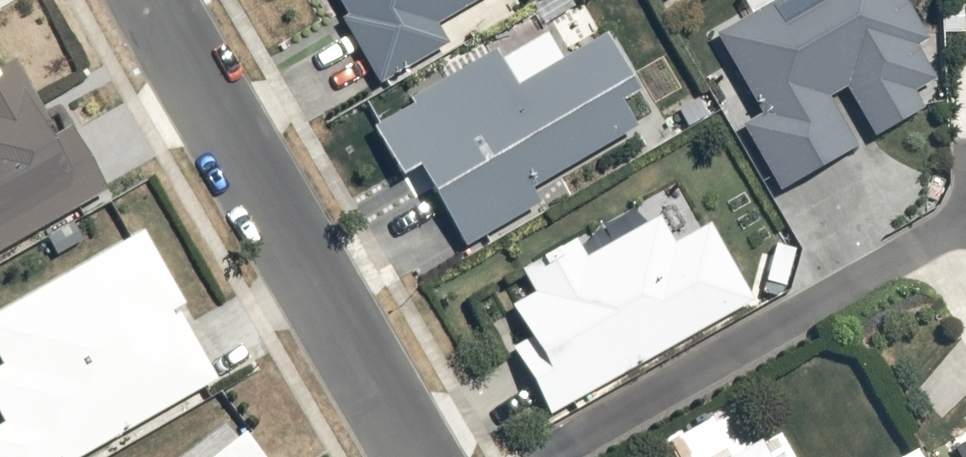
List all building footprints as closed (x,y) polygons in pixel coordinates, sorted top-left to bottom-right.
[(389,78),(457,40),(444,18),(476,0),(345,0),(389,78)] [(714,36),(761,117),(742,128),(778,191),(852,148),(823,99),(844,87),(873,137),(921,110),(912,95),(934,82),(915,49),(927,43),(902,0),(777,0),(714,36)] [(427,165),(471,239),(544,195),(540,188),(661,115),(613,35),(575,58),(543,5),(485,40),(493,54),(377,123),(409,176),(427,165)] [(111,182),(77,124),(66,130),(24,59),(0,74),(0,248),(111,182)] [(527,344),(511,353),(547,417),(752,303),(708,224),(672,244),(657,219),(583,260),(573,243),(518,274),(531,296),(508,309),(527,344)] [(225,376),(187,312),(200,304),(150,221),(0,312),(0,347),(8,360),(0,365),(0,407),(8,420),(0,425),(0,456),(91,456),(225,376)] [(215,456),(282,456),(256,424),(215,456)] [(767,431),(724,456),(783,456),(767,431)]
